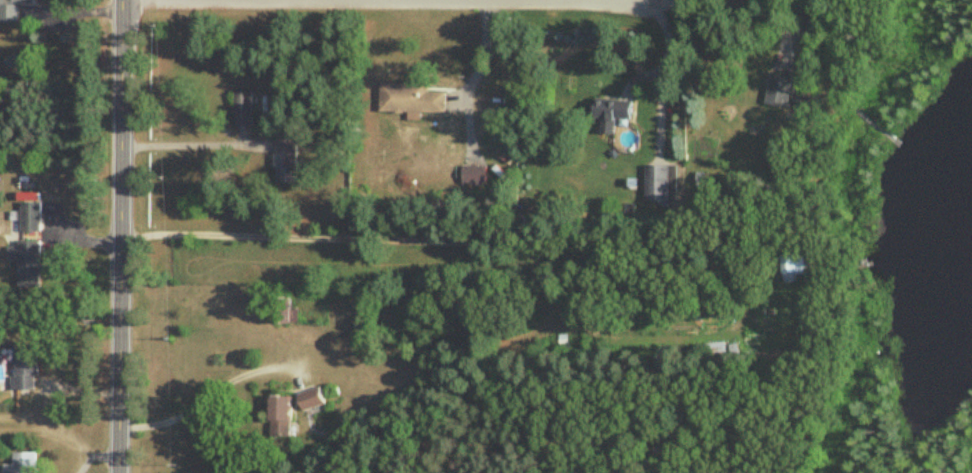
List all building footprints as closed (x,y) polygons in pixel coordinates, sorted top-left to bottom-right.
[(17,5),(33,5),(33,0),(0,0),(0,13),(0,16),(0,24),(16,24),(17,5)] [(795,78),(771,74),(766,106),(790,109),(795,78)] [(428,85),(381,85),(380,115),(445,116),(446,95),(428,94),(428,85)] [(233,127),(251,127),(251,93),(233,93),(233,127)] [(634,103),(597,101),(596,121),(602,122),(601,135),(615,136),(616,120),(632,122),(634,103)] [(297,140),(274,140),(274,184),(297,184),(297,140)] [(488,167),(463,167),(463,186),(488,186),(488,167)] [(676,203),(676,167),(645,167),(645,203),(676,203)] [(20,233),(40,234),(40,204),(20,203),(20,233)] [(18,262),(18,288),(40,288),(40,242),(17,242),(17,248),(7,248),(7,262),(18,262)] [(795,277),(814,274),(811,253),(782,257),(786,283),(796,282),(795,277)] [(274,325),(291,325),(291,298),(274,298),(274,325)] [(568,350),(568,337),(560,337),(560,350),(568,350)] [(706,345),(707,354),(725,353),(724,343),(706,345)] [(37,391),(37,347),(13,347),(13,391),(37,391)] [(325,406),(321,392),(300,398),(305,412),(325,406)] [(271,398),(271,438),(291,438),(291,398),(271,398)] [(35,454),(14,454),(13,467),(4,466),(4,472),(35,472),(35,454)]
